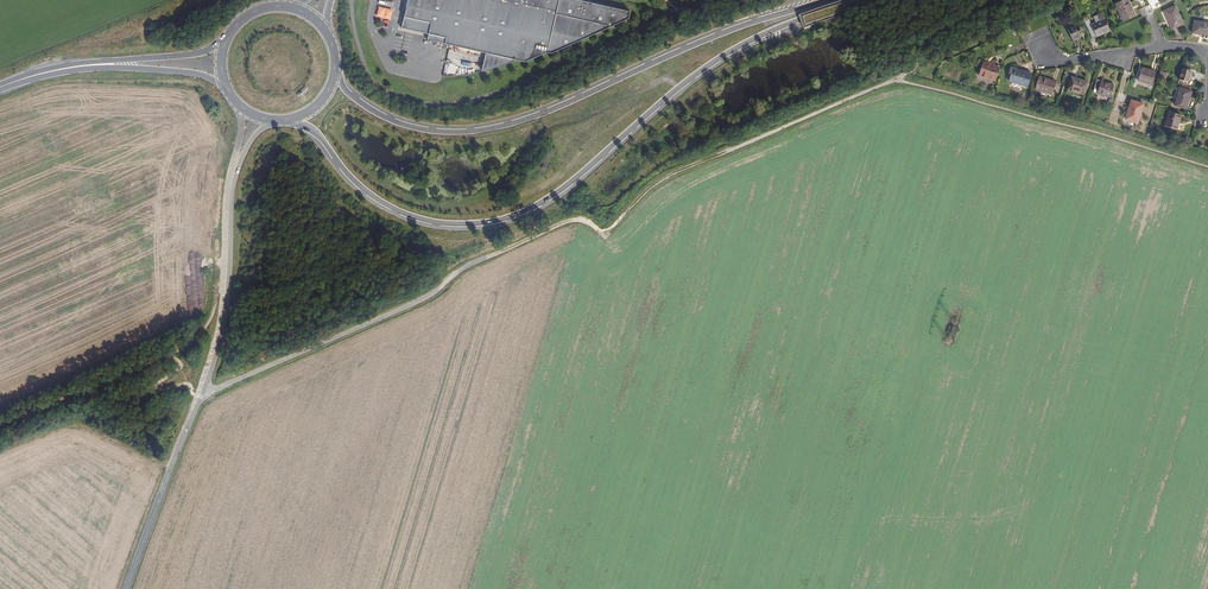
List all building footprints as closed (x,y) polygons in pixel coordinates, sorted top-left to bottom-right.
[(628,21),(629,14),(569,0),(408,0),(401,29),(427,35),(427,41),(486,54),(481,72),(499,68),(515,61),(525,63),(546,54),(551,56),(628,21)] [(1139,18),(1131,1),(1119,6),(1127,24),(1139,18)] [(391,20),(394,9),(379,5),(377,16),(391,20)] [(1188,26),(1179,8),(1167,13),(1171,22),(1172,21),(1177,31),(1188,26)] [(1113,34),(1110,28),(1115,26),(1112,21),(1108,23),(1105,16),(1100,19),(1102,23),(1094,26),(1092,22),(1087,24),(1095,42),(1113,34)] [(1199,22),(1197,34),(1205,35),(1205,33),(1207,34),(1207,23),(1199,22)] [(1085,39),(1080,27),(1070,32),(1075,44),(1085,39)] [(998,82),(1002,69),(985,64),(981,76),(998,82)] [(1193,86),(1196,74),(1187,72),(1184,83),(1193,86)] [(1029,92),(1033,79),(1014,73),(1010,85),(1029,92)] [(1155,92),(1159,80),(1144,75),(1140,87),(1155,92)] [(1050,96),(1054,84),(1041,79),(1037,92),(1050,96)] [(1085,99),(1089,86),(1073,81),(1069,94),(1085,99)] [(1111,101),(1116,88),(1099,82),(1094,95),(1111,101)] [(1194,104),(1196,95),(1186,92),(1182,104),(1181,110),(1192,113),(1195,104),(1194,104)] [(1143,127),(1149,108),(1137,104),(1134,114),(1136,115),(1133,124),(1143,127)] [(1181,133),(1185,118),(1173,115),(1169,129),(1181,133)]
